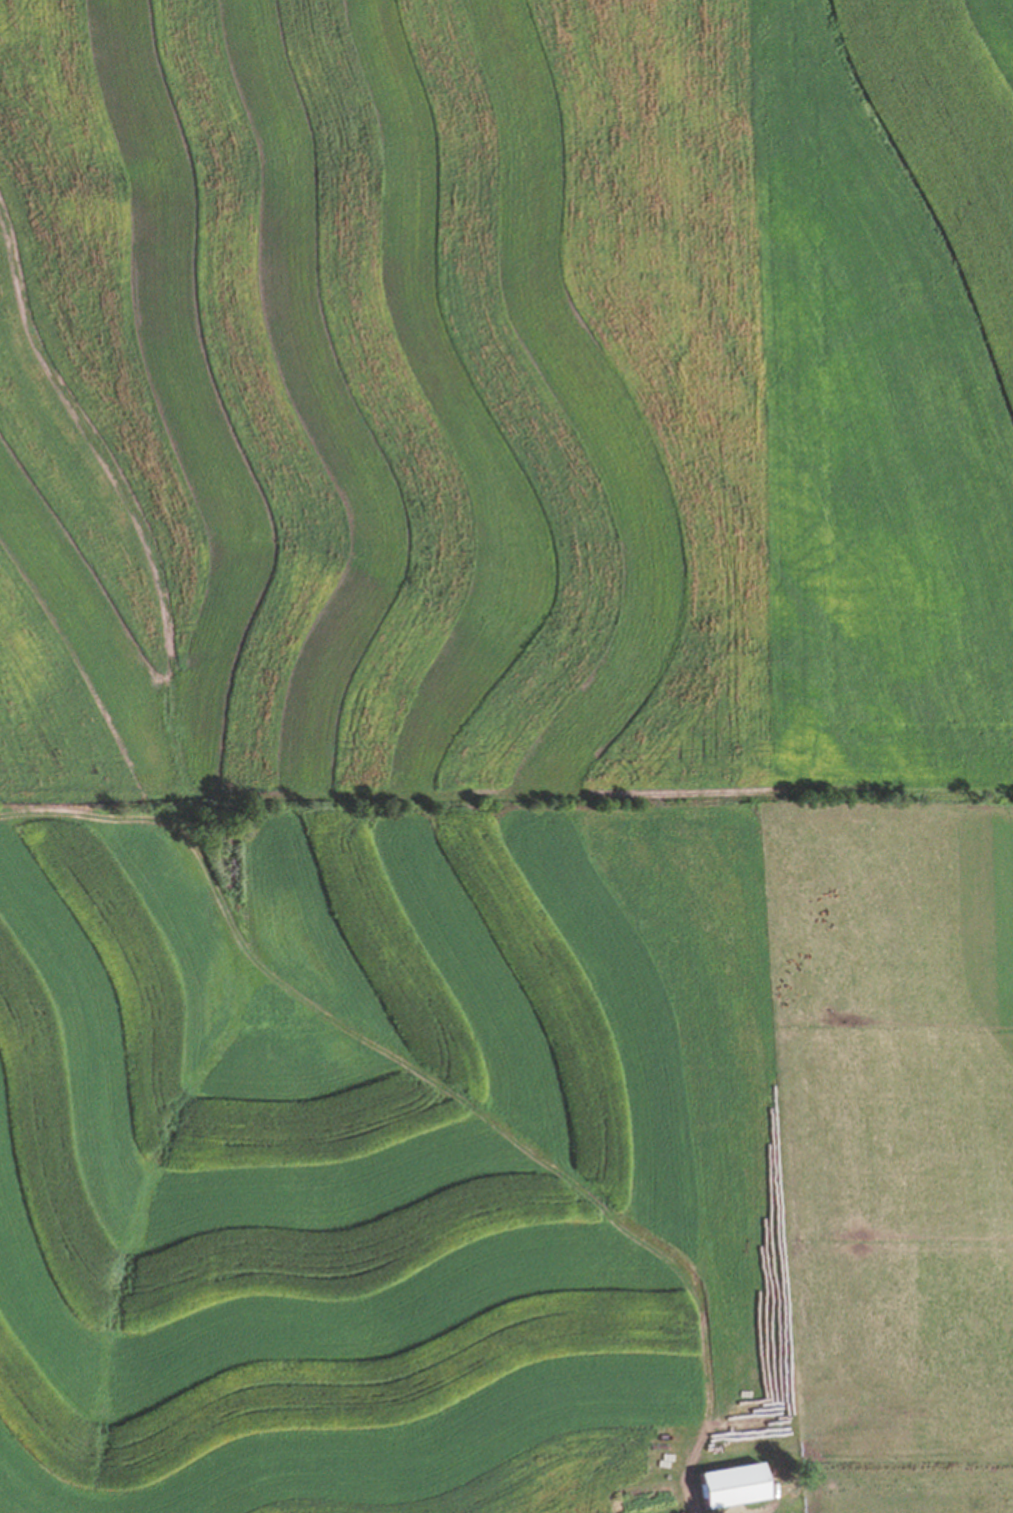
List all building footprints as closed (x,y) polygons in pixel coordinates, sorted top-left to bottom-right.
[(697,1472),(759,1461),(765,1497),(704,1508),(697,1472)]
